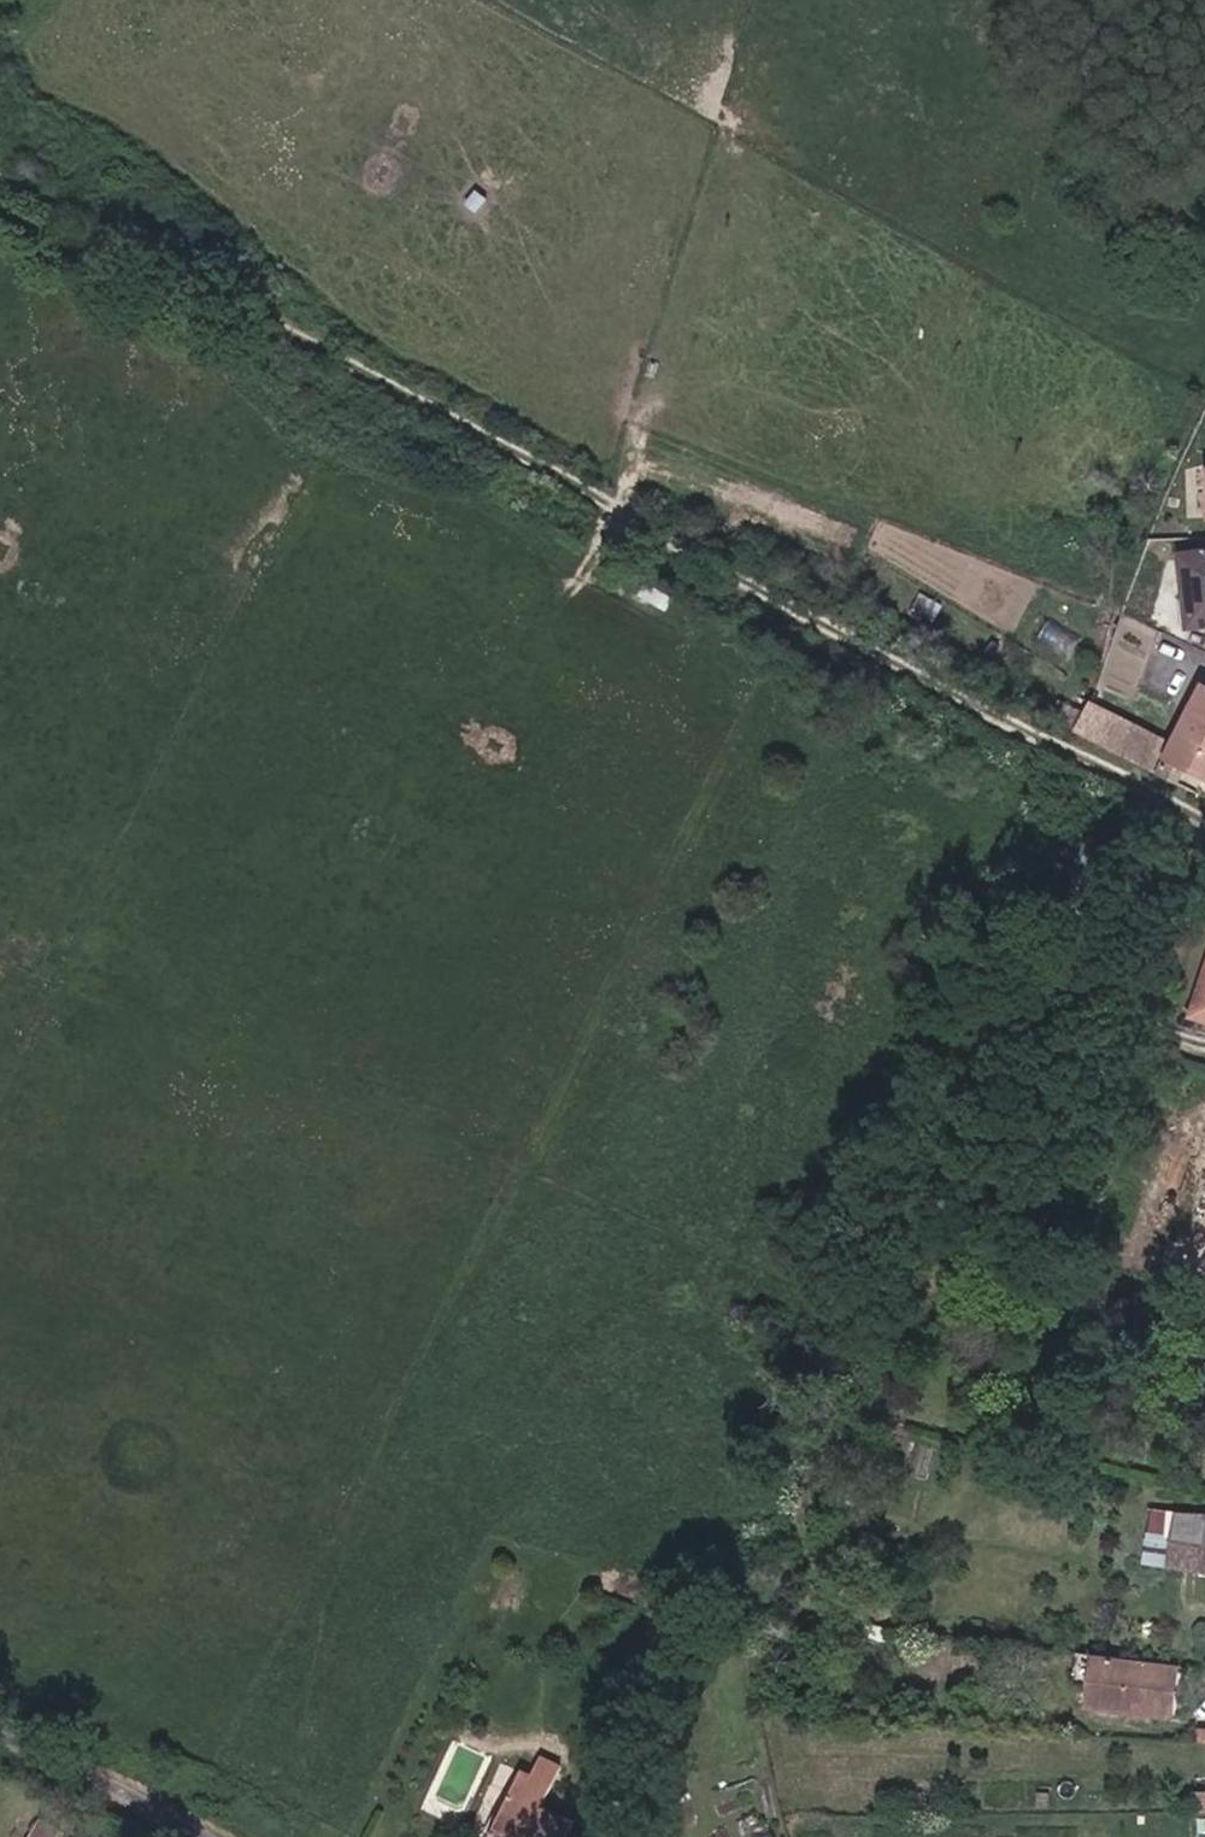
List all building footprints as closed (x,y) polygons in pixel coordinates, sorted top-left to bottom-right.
[(1193,553),(1199,626),(1204,626),(1204,552),(1193,553)] [(1171,764),(1204,783),(1204,698),(1171,764)] [(1076,733),(1152,770),(1165,743),(1089,706),(1076,733)] [(1193,1020),(1204,1025),(1204,993),(1193,1020)] [(1204,1374),(1204,1340),(1203,1339),(1196,1372),(1204,1374)] [(1200,1511),(1198,1543),(1164,1536),(1158,1565),(1204,1575),(1204,1511),(1200,1511)] [(1092,1712),(1177,1723),(1182,1671),(1099,1660),(1092,1712)] [(515,1785),(489,1836),(561,1836),(566,1827),(538,1814),(545,1799),(515,1785)] [(59,1832),(38,1822),(31,1836),(57,1836),(59,1832)]
